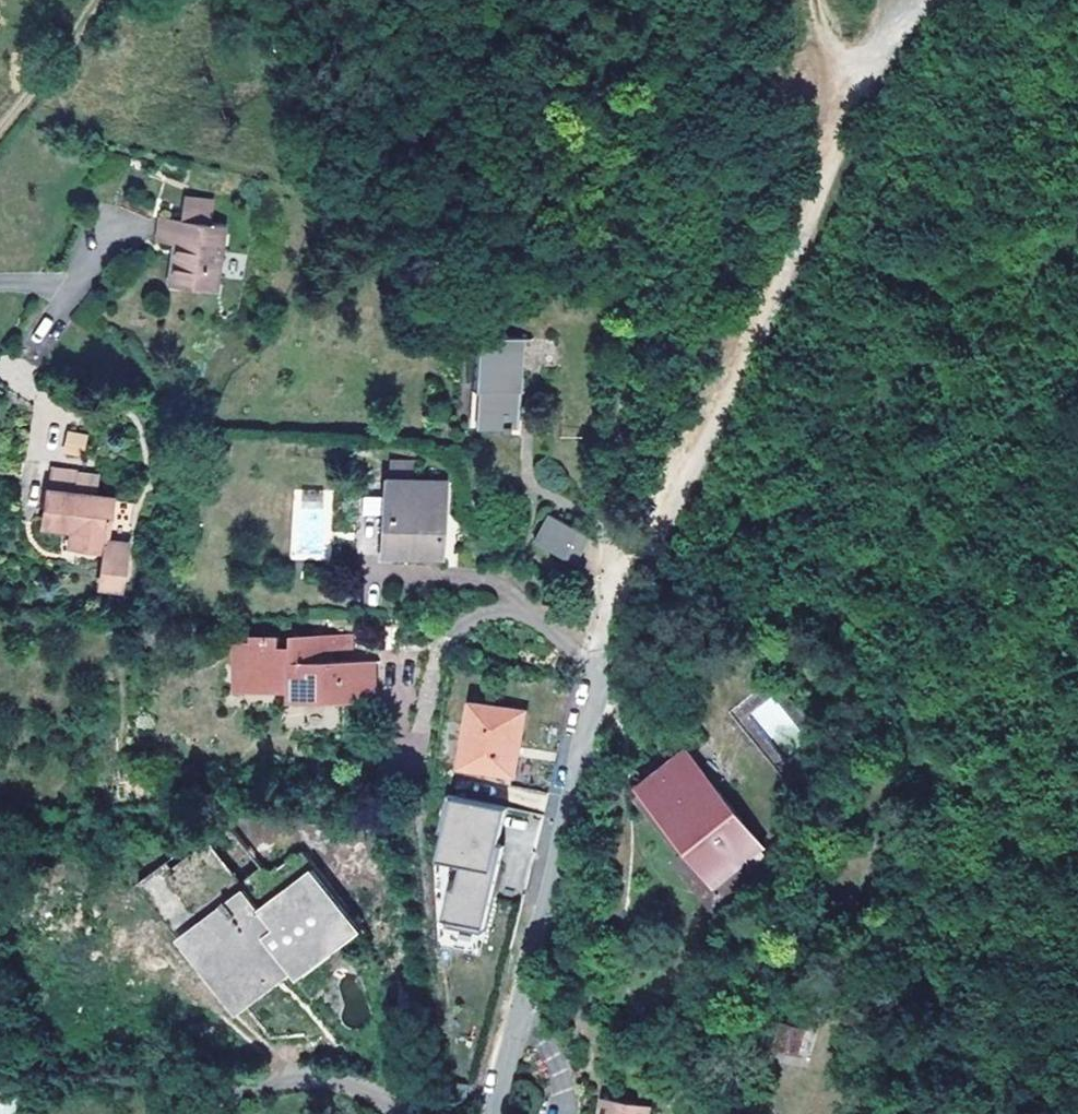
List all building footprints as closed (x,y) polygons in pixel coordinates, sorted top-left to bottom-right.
[(183,247),(180,288),(225,292),(232,228),(217,227),(218,207),(201,205),(199,224),(166,221),(164,246),(183,247)] [(473,368),(523,372),(526,336),(476,332),(473,368)] [(523,378),(523,372),(473,368),(473,374),(523,378)] [(523,378),(473,374),(472,386),(479,387),(477,423),(502,424),(502,437),(509,437),(509,426),(511,404),(519,404),(520,389),(522,389),(523,378)] [(470,422),(477,423),(479,387),(472,386),(470,422)] [(518,426),(519,404),(511,404),(509,426),(518,426)] [(68,430),(63,452),(82,456),(87,434),(68,430)] [(50,467),(48,486),(75,490),(77,471),(50,467)] [(100,474),(77,471),(75,490),(48,486),(44,524),(71,528),(79,529),(78,543),(107,548),(103,583),(126,585),(131,536),(109,533),(114,496),(98,493),(100,474)] [(447,482),(386,477),(383,553),(443,556),(447,482)] [(331,560),(331,489),(291,489),(292,560),(331,560)] [(382,513),(378,494),(362,498),(366,516),(382,513)] [(542,512),(527,539),(567,559),(581,532),(542,512)] [(70,542),(78,543),(79,529),(71,528),(70,542)] [(240,642),(241,661),(255,660),(255,688),(295,688),(295,697),(351,697),(351,635),(293,635),(294,643),(282,644),(283,635),(256,635),(256,642),(240,642)] [(241,688),(255,688),(255,660),(241,661),(241,688)] [(475,699),(464,764),(517,773),(528,709),(475,699)] [(645,791),(729,897),(750,881),(739,867),(764,845),(691,754),(645,791)] [(509,788),(508,804),(541,806),(543,790),(509,788)] [(716,908),(729,897),(645,791),(633,801),(716,908)] [(248,884),(274,864),(300,844),(300,836),(299,834),(296,832),(294,831),(290,831),(287,831),(282,835),(266,818),(267,816),(233,820),(220,831),(209,840),(160,880),(195,925),(201,920),(248,884)] [(214,822),(220,831),(233,820),(214,822)] [(153,872),(160,880),(209,840),(202,833),(153,872)] [(274,864),(248,884),(252,890),(264,905),(290,885),(274,864)] [(269,912),(320,874),(315,866),(290,885),(264,905),(269,912)] [(143,880),(243,1011),(253,1004),(248,998),(197,932),(205,926),(201,920),(195,925),(160,880),(153,872),(143,880)] [(252,890),(252,894),(205,926),(197,932),(248,998),(293,964),(297,969),(358,923),(356,919),(320,874),(269,912),(264,905),(252,890)] [(205,926),(252,894),(252,890),(248,884),(201,920),(205,926)] [(446,919),(446,939),(460,939),(460,919),(446,919)] [(362,928),(358,923),(297,969),(303,976),(362,928)] [(253,1004),(297,969),(293,964),(248,998),(253,1004)] [(788,1022),(781,1048),(799,1053),(806,1027),(788,1022)] [(816,1031),(806,1027),(799,1053),(809,1057),(816,1031)] [(14,1091),(0,1092),(0,1113),(15,1113),(14,1091)] [(647,1103),(603,1094),(598,1113),(645,1113),(647,1103)]
